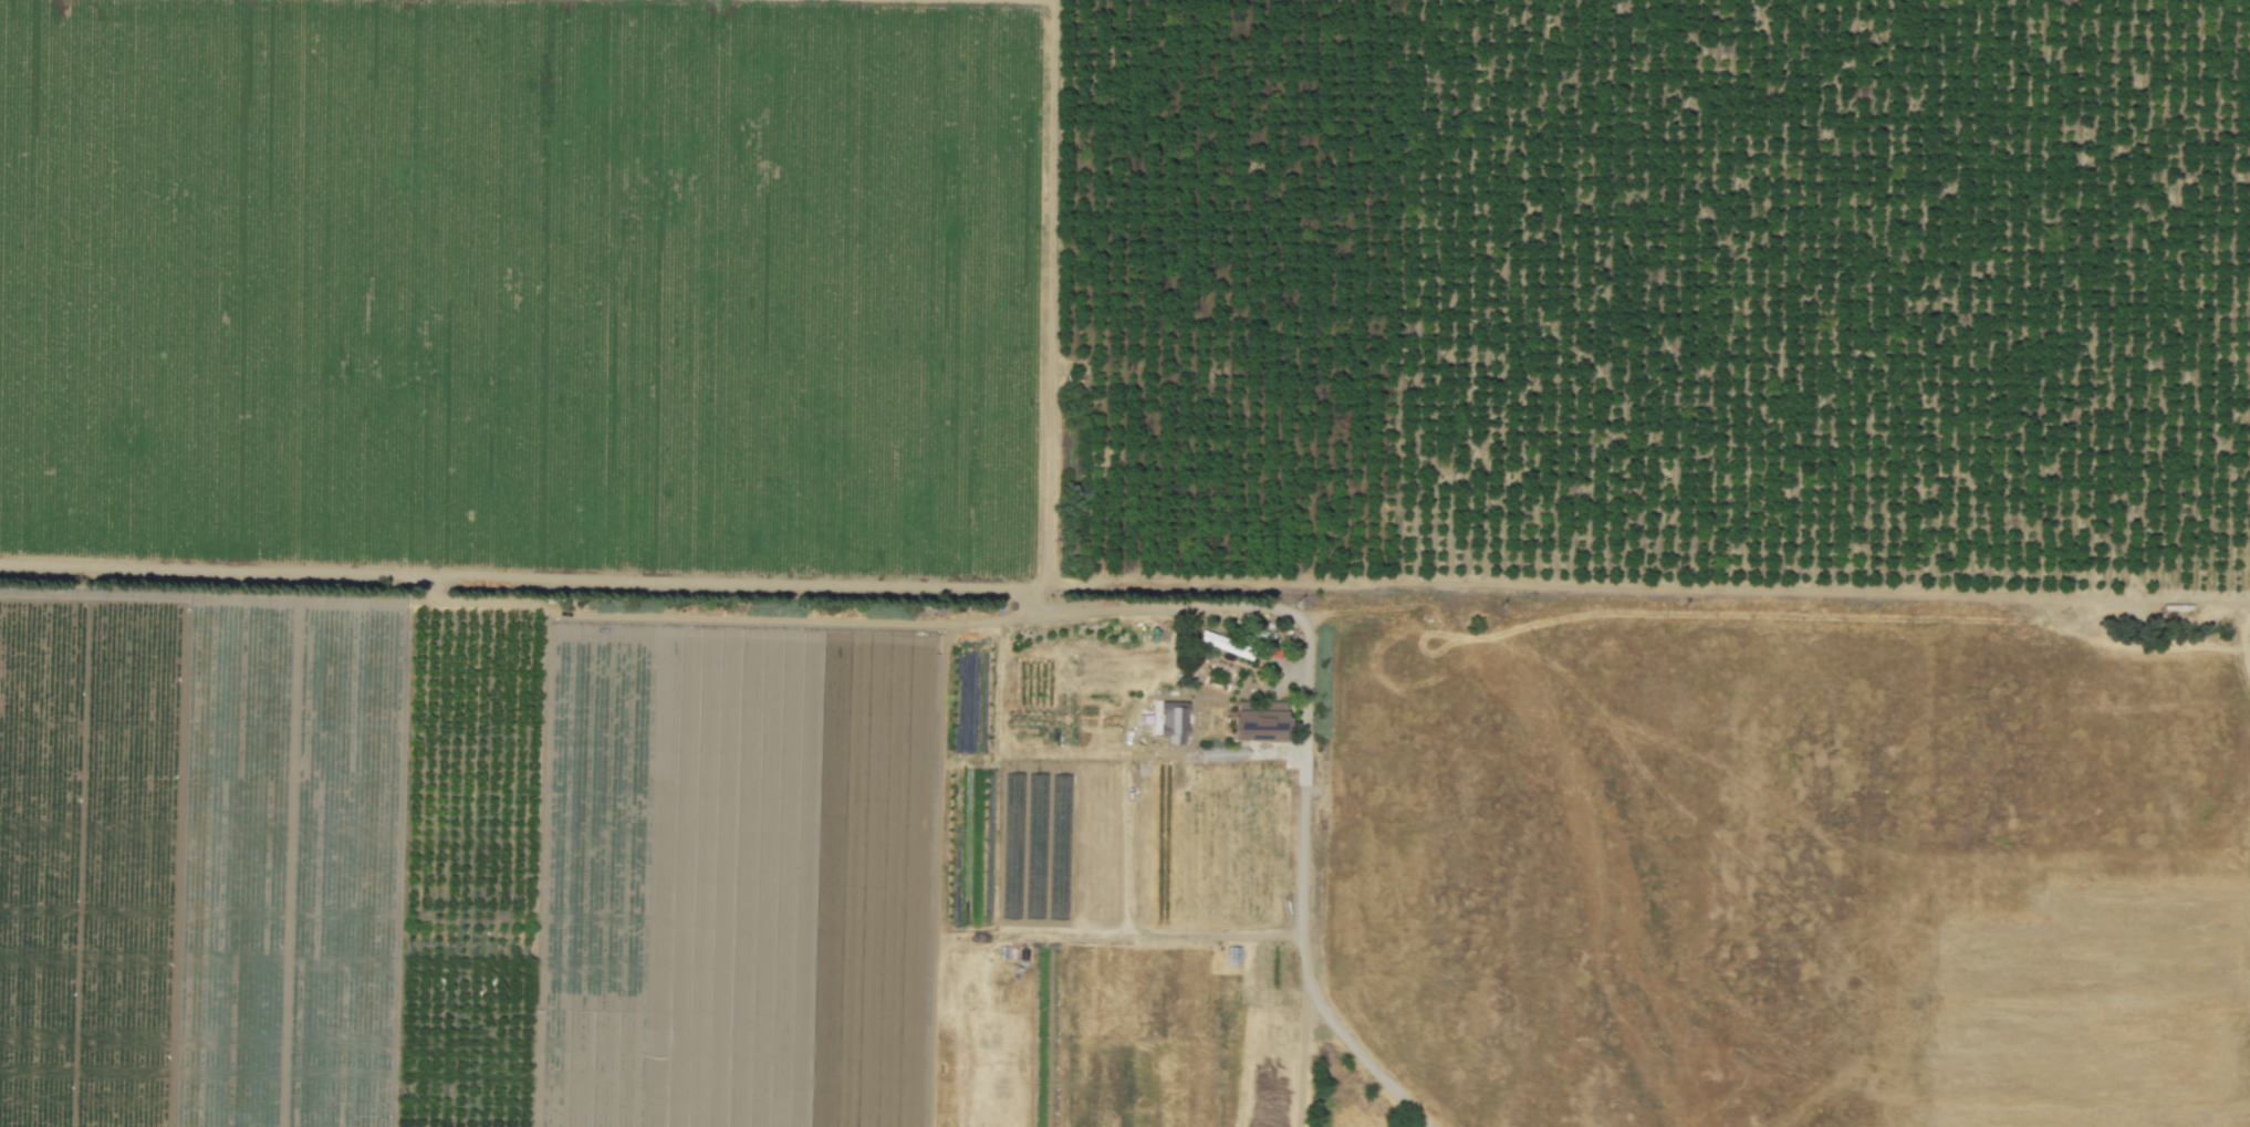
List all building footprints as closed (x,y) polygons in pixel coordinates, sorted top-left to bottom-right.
[(1198,639),(1232,653),(1236,642),(1202,629),(1198,639)] [(1234,739),(1286,740),(1287,702),(1235,701),(1234,739)]
